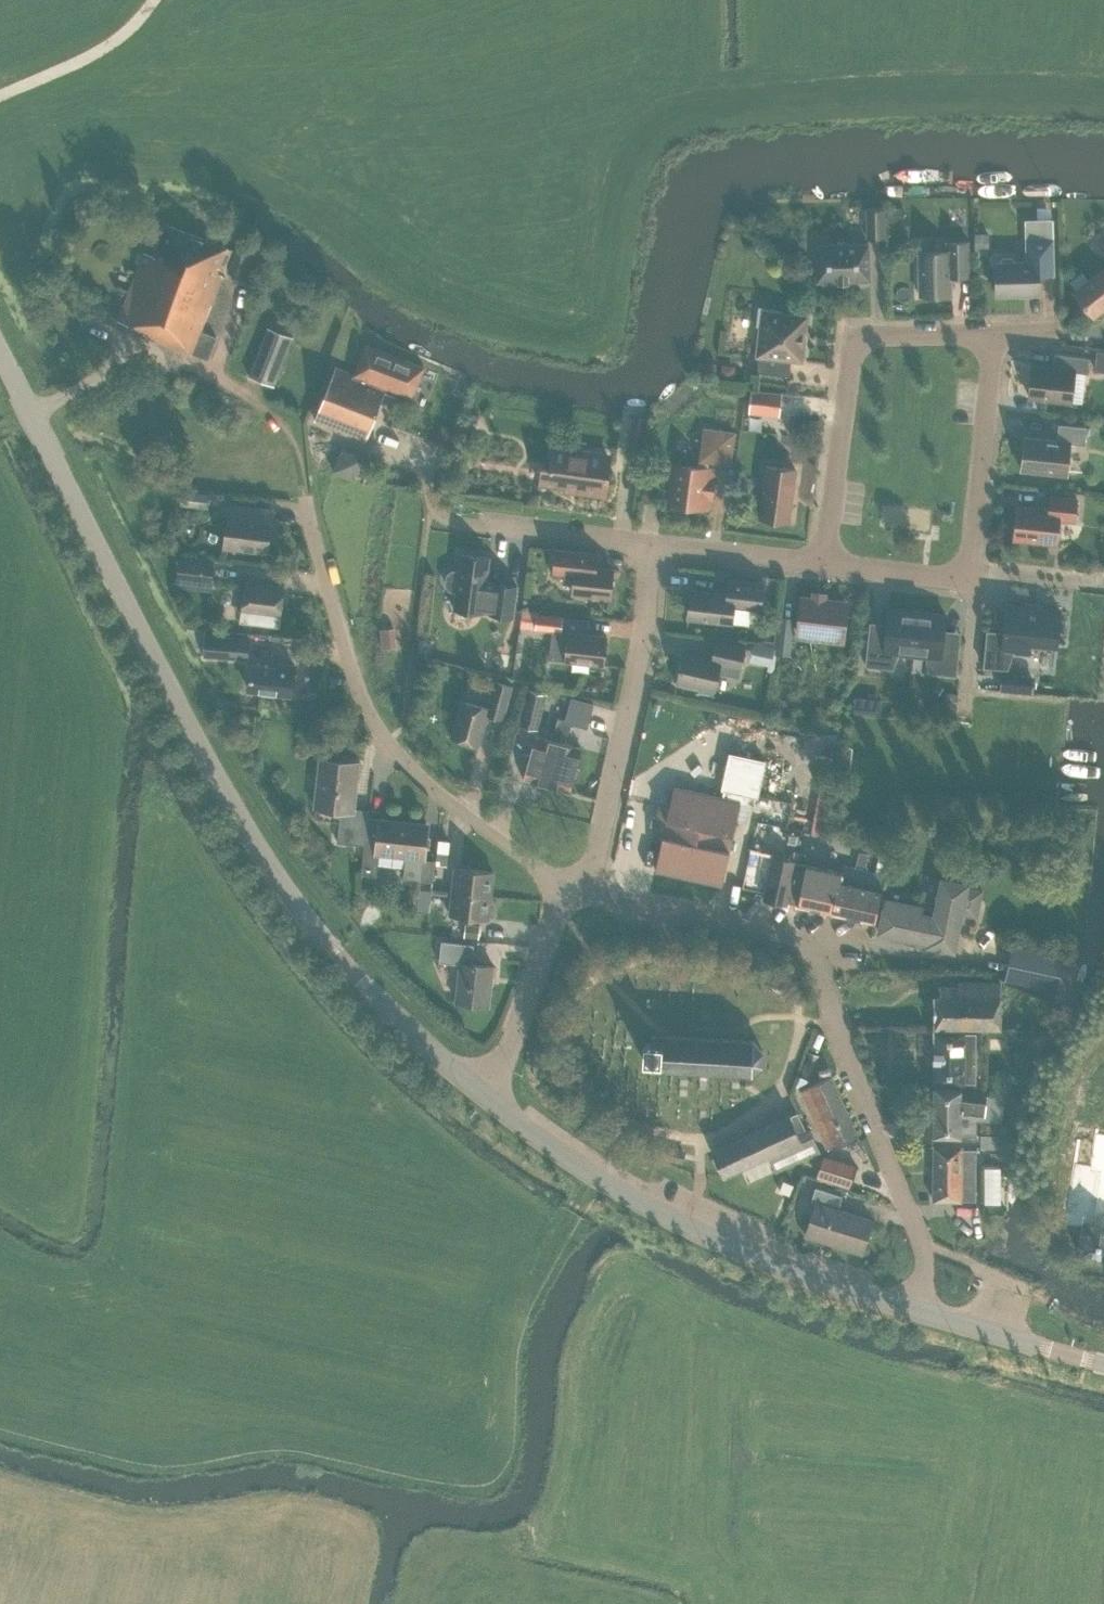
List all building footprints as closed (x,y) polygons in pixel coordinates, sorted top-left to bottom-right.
[(903,221),(902,207),(885,208),(886,221),(903,221)] [(866,208),(867,238),(884,238),(884,208),(866,208)] [(192,353),(208,359),(217,337),(200,330),(233,248),(168,222),(155,253),(145,249),(117,319),(143,329),(141,333),(191,353),(192,353)] [(1102,225),(1096,232),(1100,236),(1095,242),(1102,249),(1103,246),(1103,227),(1102,225)] [(987,233),(975,233),(975,249),(987,250),(987,233)] [(952,294),(952,276),(969,276),(968,241),(947,242),(947,250),(918,251),(919,294),(952,294)] [(995,264),(996,293),(1040,292),(1039,273),(1053,273),(1053,241),(1038,241),(1038,263),(995,264)] [(848,282),(848,280),(869,280),(869,243),(816,244),(816,281),(838,281),(838,282),(848,282)] [(1073,291),(1094,316),(1103,308),(1103,267),(1073,291)] [(807,315),(780,312),(781,310),(759,307),(757,324),(760,325),(757,355),(759,356),(757,371),(789,375),(791,359),(802,360),(807,315)] [(249,375),(274,385),(293,336),(268,327),(249,375)] [(424,367),(366,344),(355,373),(336,365),(315,419),(366,439),(385,391),(391,394),(392,390),(412,398),(424,367)] [(1096,349),(1094,371),(1103,371),(1103,350),(1096,349)] [(1086,373),(1088,357),(1054,353),(1053,368),(1032,366),(1029,396),(1071,401),(1074,371),(1086,373)] [(695,374),(709,376),(711,362),(697,360),(695,374)] [(721,364),(720,377),(734,378),(735,365),(721,364)] [(780,393),(751,390),(748,412),(778,415),(780,393)] [(1071,442),(1085,444),(1087,426),(1058,423),(1057,440),(1025,436),(1021,469),(1067,475),(1071,442)] [(735,432),(703,428),(698,465),(666,461),(660,504),(711,510),(717,468),(707,466),(708,460),(730,463),(735,432)] [(552,445),(549,467),(542,466),(539,483),(579,488),(579,493),(605,496),(608,475),(604,474),(607,453),(552,445)] [(363,459),(343,450),(334,470),(355,478),(363,459)] [(765,478),(759,517),(788,521),(794,482),(765,478)] [(179,504),(205,506),(206,492),(181,490),(179,504)] [(1059,519),(1074,521),(1077,498),(1051,495),(1049,509),(1017,505),(1013,539),(1056,544),(1059,519)] [(224,547),(267,552),(272,509),(230,504),(228,517),(228,516),(224,547)] [(552,576),(573,578),(572,593),(611,597),(613,569),(596,567),(597,553),(555,549),(552,576)] [(517,585),(507,584),(486,581),(489,557),(461,553),(459,570),(452,569),(447,573),(446,583),(450,588),(456,589),(454,607),(513,615),(517,585)] [(176,578),(211,581),(213,562),(178,558),(176,578)] [(727,594),(691,590),(688,618),(732,623),(734,606),(760,609),(763,583),(729,578),(727,594)] [(248,621),(274,624),(276,614),(280,614),(284,586),(245,581),(242,610),(250,611),(248,621)] [(802,598),(798,634),(842,639),(846,603),(802,598)] [(1003,632),(987,630),(983,666),(1007,668),(1014,650),(1028,652),(1029,642),(1056,645),(1060,609),(1006,604),(1003,632)] [(912,654),(917,611),(888,608),(885,639),(868,637),(865,665),(893,668),(898,653),(912,654)] [(520,626),(534,628),(536,613),(536,611),(522,610),(520,626)] [(942,645),(945,614),(917,611),(912,654),(926,656),(928,672),(956,675),(959,647),(942,645)] [(534,628),(561,631),(563,616),(536,613),(534,628)] [(794,617),(778,616),(774,652),(790,654),(794,617)] [(205,632),(204,654),(247,657),(249,635),(205,632)] [(565,660),(603,664),(606,636),(568,632),(565,660)] [(773,646),(753,641),(749,660),(769,665),(773,646)] [(718,672),(739,677),(745,649),(715,642),(712,659),(683,653),(677,681),(715,689),(718,672)] [(489,670),(512,673),(515,650),(491,647),(489,670)] [(248,690),(292,694),(295,664),(278,663),(277,667),(251,664),(248,690)] [(1032,693),(1034,676),(1001,672),(1000,690),(1032,693)] [(512,685),(495,680),(488,706),(461,699),(451,736),(479,744),(487,714),(502,718),(512,685)] [(518,724),(537,729),(546,692),(527,688),(518,724)] [(946,693),(944,713),(956,714),(958,694),(946,693)] [(565,720),(558,718),(554,730),(561,732),(568,734),(571,723),(587,727),(593,703),(571,697),(565,720)] [(855,698),(853,711),(867,713),(868,699),(855,698)] [(305,699),(303,710),(315,711),(316,700),(305,699)] [(523,778),(546,785),(558,741),(535,735),(530,753),(527,753),(525,755),(524,761),(525,763),(527,765),(523,778)] [(581,747),(558,741),(546,785),(570,791),(573,778),(576,777),(578,776),(580,769),(579,767),(577,765),(581,747)] [(722,788),(724,788),(723,796),(674,786),(669,806),(659,804),(653,835),(662,837),(655,870),(722,884),(740,802),(754,805),(756,795),(757,795),(764,760),(730,753),(722,788)] [(337,842),(364,844),(365,845),(366,837),(369,809),(356,808),(361,764),(318,759),(313,804),(341,807),(337,842)] [(801,816),(826,819),(832,769),(806,766),(801,816)] [(376,875),(379,852),(406,855),(404,876),(419,878),(416,910),(430,912),(435,864),(435,861),(435,860),(422,859),(426,821),(381,816),(379,838),(366,837),(365,845),(364,844),(361,874),(376,875)] [(438,838),(435,860),(435,861),(435,864),(447,865),(450,840),(438,838)] [(875,870),(885,872),(890,852),(880,850),(875,870)] [(859,851),(856,864),(865,866),(868,853),(859,851)] [(885,872),(843,863),(841,872),(772,856),(763,898),(787,903),(787,901),(798,904),(797,905),(832,913),(832,912),(874,922),(882,887),(885,872)] [(493,871),(455,867),(453,890),(490,895),(493,871)] [(942,879),(935,909),(885,899),(878,931),(928,942),(927,945),(954,950),(962,913),(976,916),(982,891),(967,887),(968,884),(942,879)] [(488,918),(490,895),(453,890),(450,914),(488,918)] [(447,919),(430,917),(429,932),(446,933),(447,919)] [(465,923),(464,936),(478,938),(480,925),(465,923)] [(489,1004),(493,966),(471,963),(473,944),(441,941),(439,961),(460,963),(456,1001),(489,1004)] [(1064,956),(1011,944),(1003,979),(1056,991),(1064,956)] [(934,1026),(1001,1027),(1001,996),(1001,981),(959,980),(959,985),(940,985),(940,996),(935,995),(934,1026)] [(958,1081),(958,1088),(961,1089),(961,1084),(975,1085),(975,1081),(976,1032),(964,1032),(964,1031),(934,1031),(934,1081),(958,1081)] [(711,1037),(705,1037),(702,1036),(702,1037),(694,1036),(691,1036),(685,1036),(685,1035),(682,1035),(682,1036),(674,1035),(672,1035),(668,1035),(665,1034),(665,1035),(655,1034),(652,1034),(652,1042),(644,1042),(643,1059),(651,1060),(650,1068),(654,1069),(654,1068),(660,1068),(660,1069),(663,1069),(669,1069),(672,1070),(672,1069),(680,1070),(683,1070),(689,1070),(689,1071),(692,1071),(692,1070),(700,1071),(703,1071),(709,1071),(709,1072),(712,1072),(712,1071),(720,1072),(723,1073),(723,1072),(730,1073),(733,1073),(741,1073),(740,1082),(751,1082),(751,1074),(753,1073),(760,1065),(761,1065),(762,1063),(762,1052),(763,1052),(762,1049),(761,1049),(754,1041),(754,1040),(752,1039),(745,1039),(742,1038),(742,1039),(734,1039),(734,1038),(731,1038),(725,1038),(722,1037),(722,1038),(714,1037),(711,1037)] [(800,1075),(796,1085),(798,1086),(808,1079),(809,1078),(814,1066),(805,1063),(800,1075)] [(831,1075),(800,1089),(826,1148),(858,1134),(831,1075)] [(985,1094),(975,1093),(975,1085),(961,1084),(961,1089),(958,1088),(934,1086),(934,1135),(974,1135),(974,1116),(1001,1119),(1004,1093),(985,1091),(985,1094)] [(1079,1090),(1061,1217),(1083,1220),(1078,1252),(1103,1256),(1103,1094),(1079,1090)] [(809,1128),(805,1129),(797,1112),(790,1115),(790,1114),(712,1150),(724,1175),(768,1155),(775,1171),(820,1150),(809,1128)] [(1002,1134),(980,1134),(980,1147),(1002,1147),(1002,1134)] [(662,1156),(681,1159),(683,1150),(664,1146),(662,1156)] [(961,1199),(975,1199),(976,1149),(962,1149),(962,1146),(934,1146),(933,1199),(961,1200),(961,1199)] [(851,1167),(820,1157),(817,1166),(806,1163),(803,1174),(819,1180),(820,1177),(845,1185),(851,1167)] [(780,1190),(790,1194),(794,1184),(784,1180),(780,1190)] [(805,1234),(861,1252),(872,1220),(837,1208),(842,1195),(815,1187),(811,1200),(816,1202),(805,1234)]
